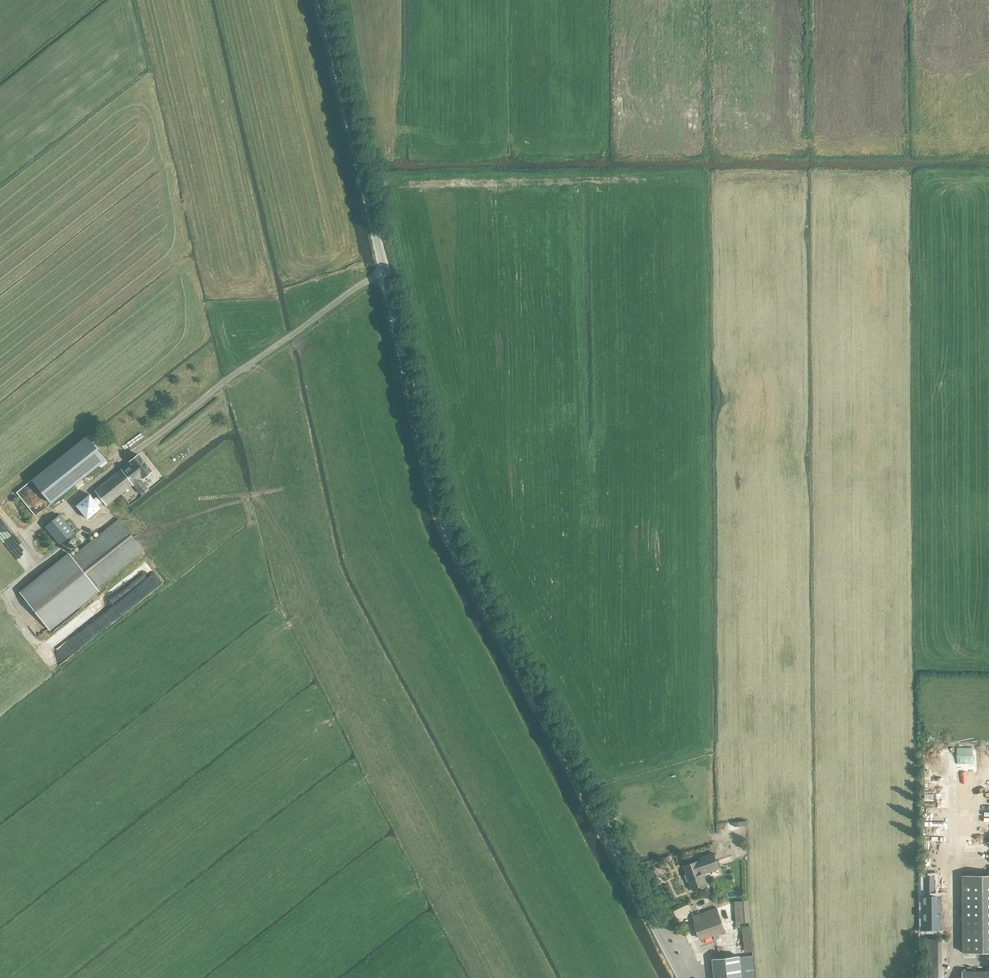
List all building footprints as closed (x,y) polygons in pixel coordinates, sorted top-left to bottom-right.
[(106,460),(87,437),(87,436),(32,480),(51,503),(106,460)] [(138,454),(130,461),(131,462),(95,490),(107,505),(133,484),(141,494),(148,488),(141,479),(152,471),(138,454)] [(90,494),(76,505),(87,519),(101,508),(90,494)] [(60,543),(74,532),(60,515),(46,526),(60,543)] [(119,519),(71,557),(70,555),(22,593),(50,628),(98,590),(96,588),(143,551),(137,542),(119,519)] [(152,566),(144,571),(149,579),(132,589),(138,599),(163,584),(152,566)] [(684,866),(692,889),(707,884),(703,875),(720,869),(713,851),(700,857),(702,860),(684,866)] [(963,953),(988,952),(988,876),(962,876),(963,953)] [(924,932),(942,932),(942,902),(935,902),(935,882),(926,882),(926,902),(924,902),(924,932)] [(736,905),(736,922),(745,922),(745,905),(736,905)] [(718,909),(699,915),(701,922),(695,924),(701,939),(725,930),(718,909)] [(744,925),(746,950),(754,950),(753,924),(744,925)] [(715,977),(743,977),(740,956),(713,959),(715,977)]
